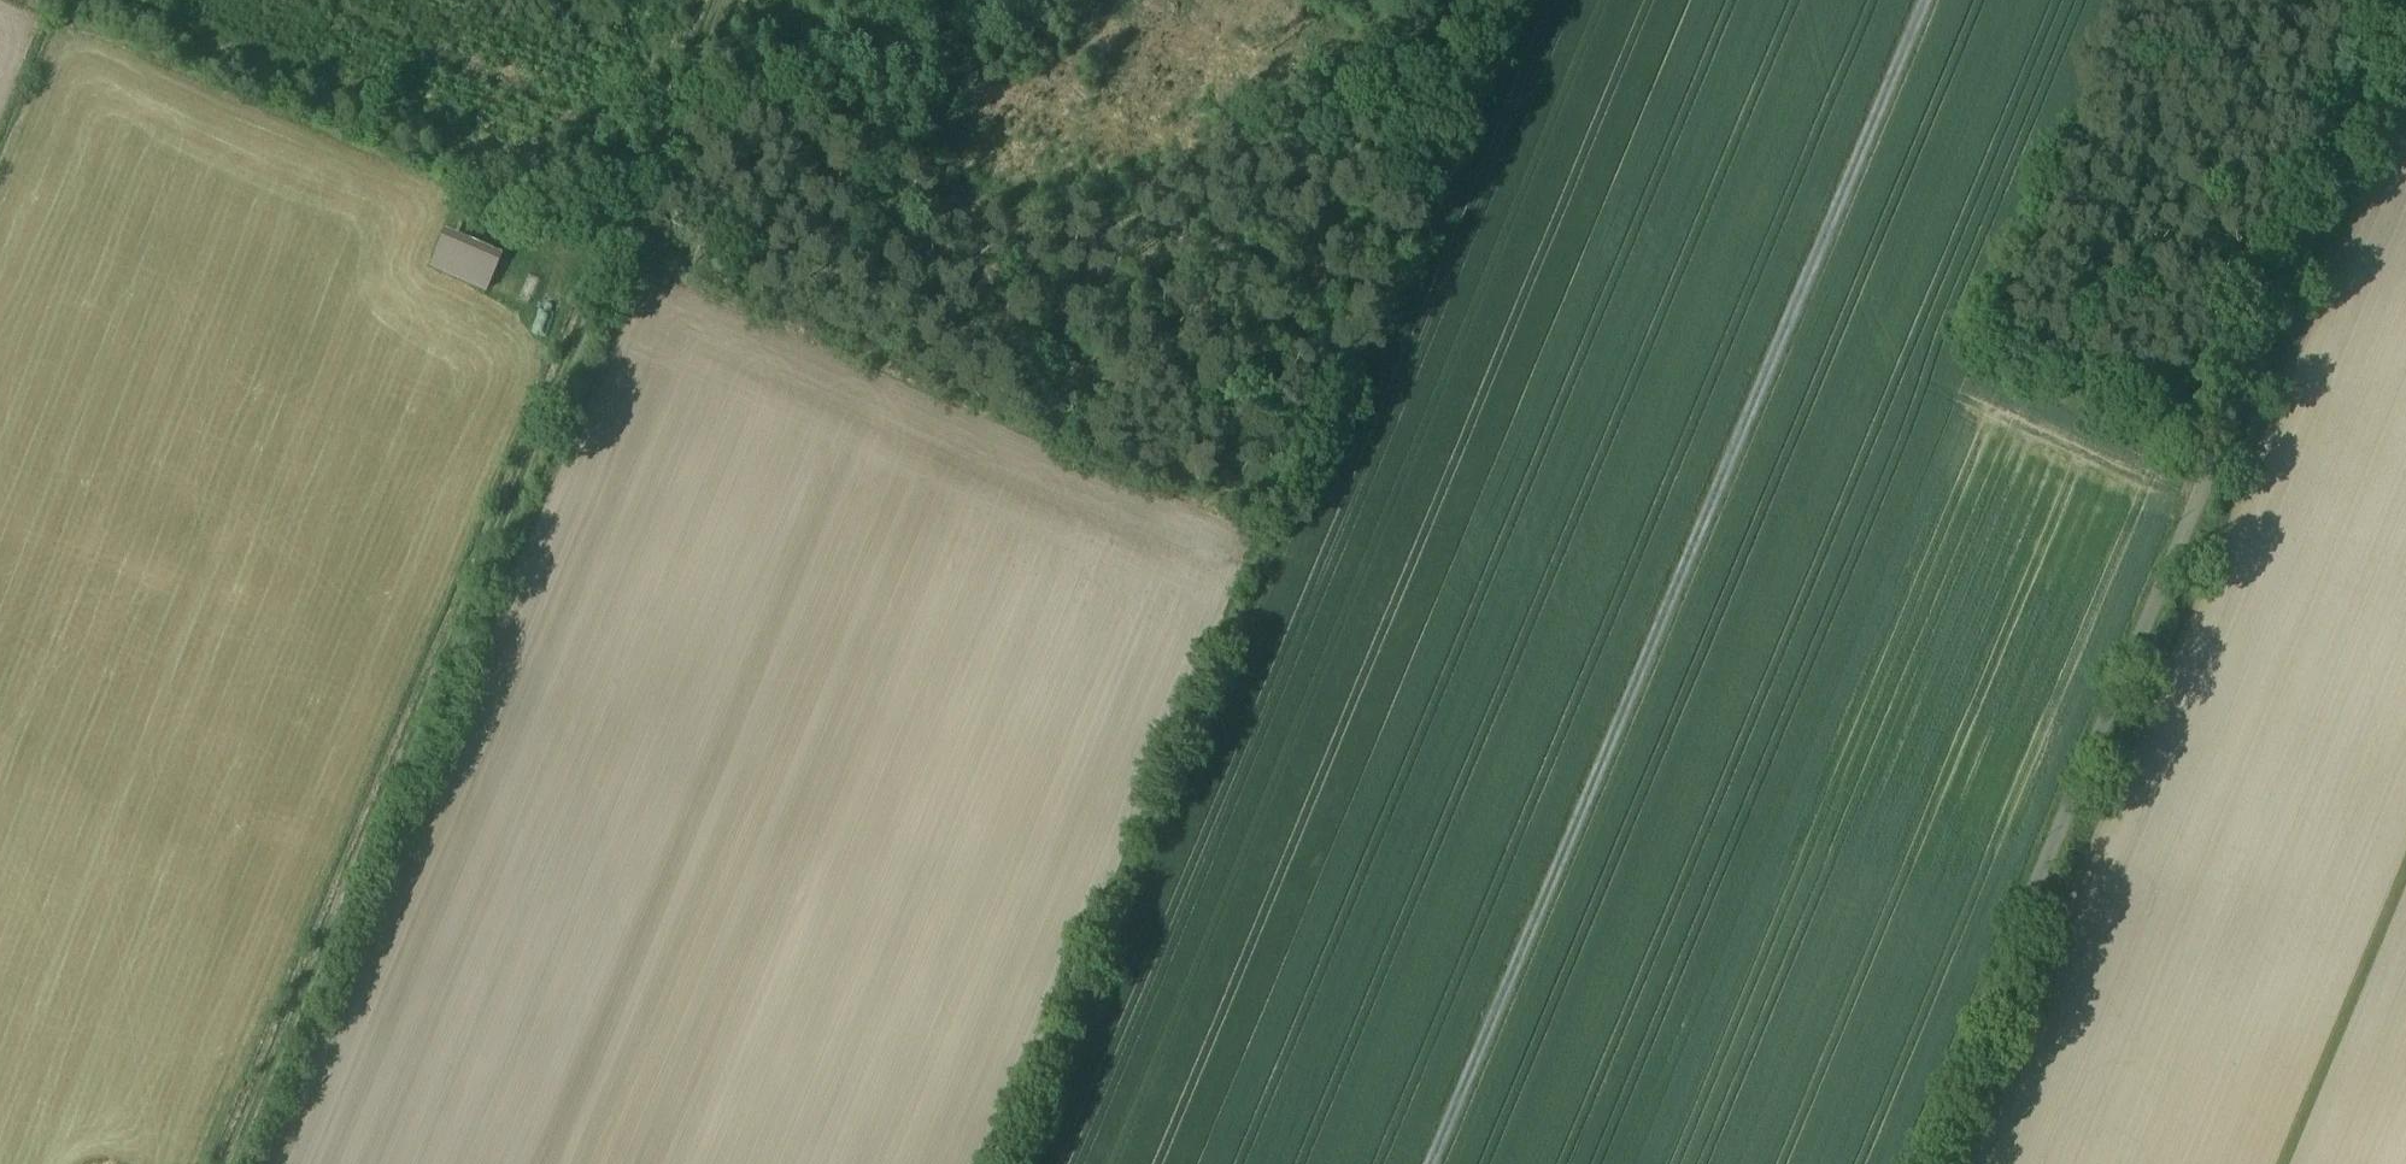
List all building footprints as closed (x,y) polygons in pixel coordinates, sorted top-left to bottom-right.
[(486,291),(502,254),(445,229),(429,266),(486,291)]
